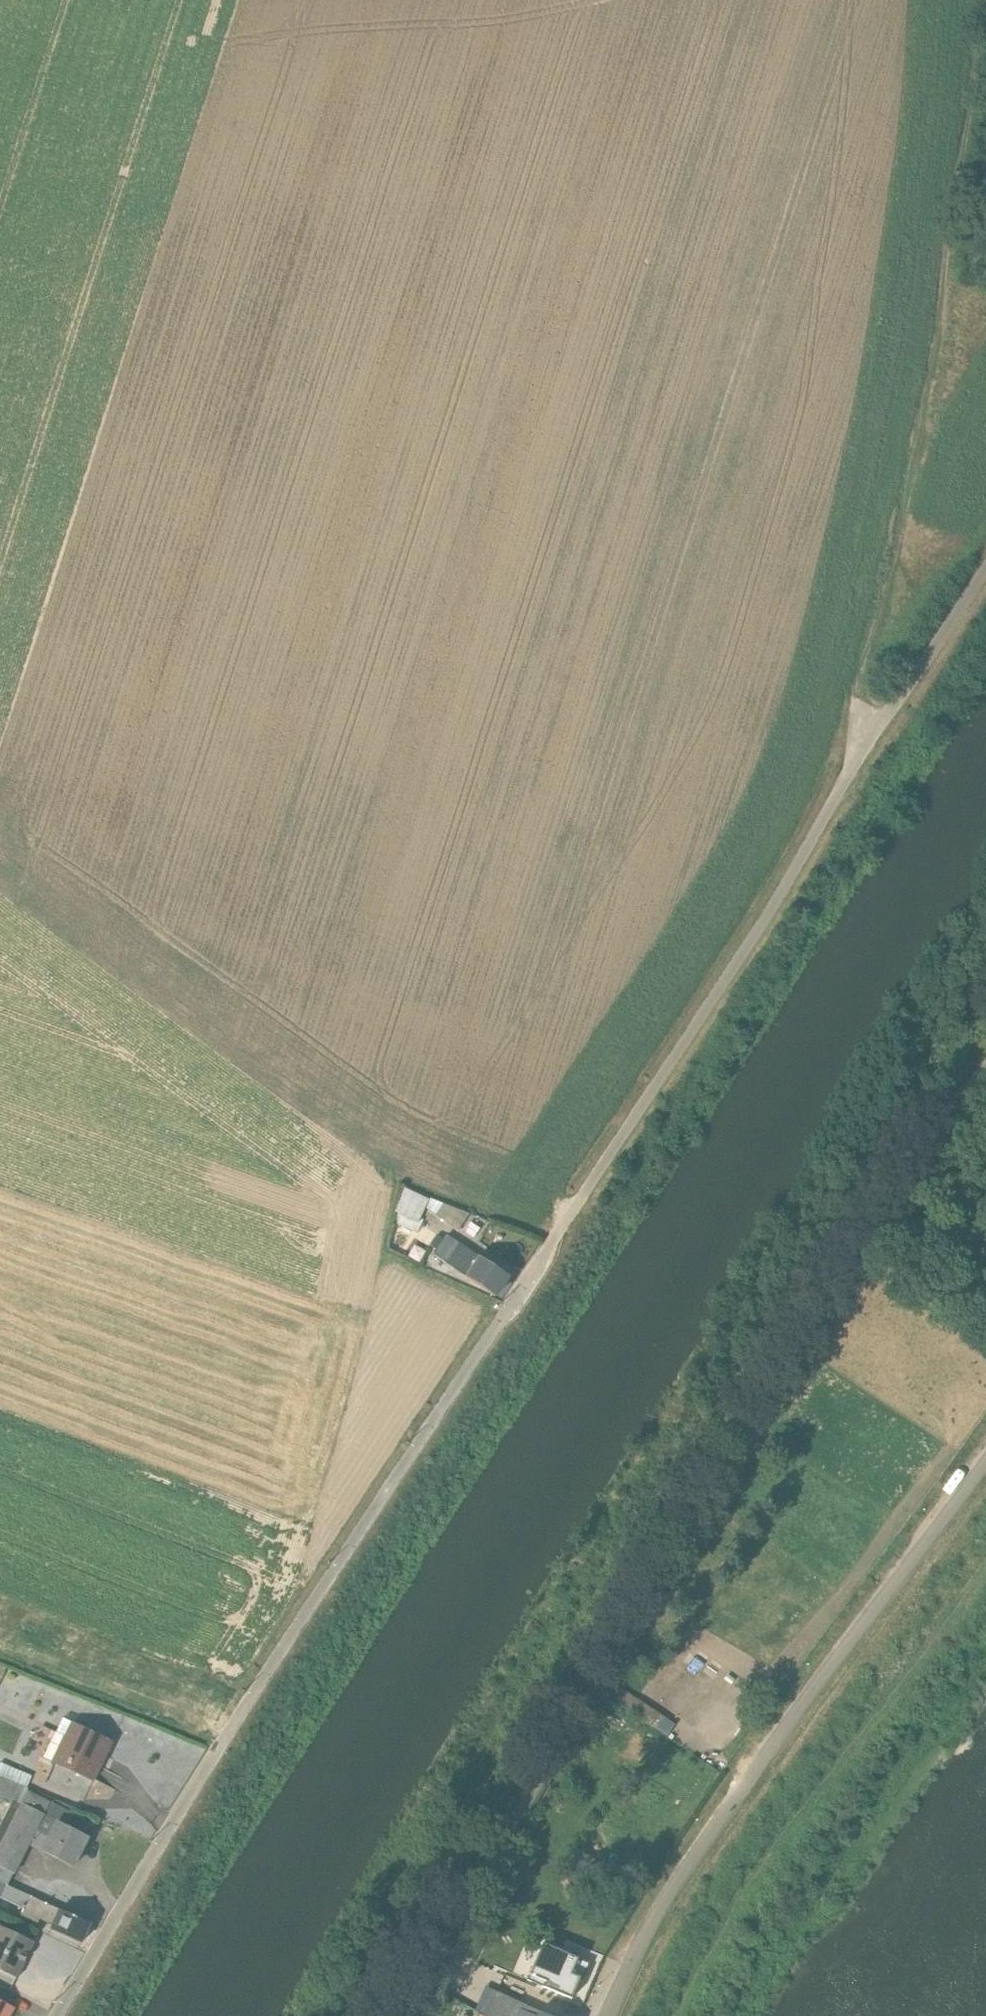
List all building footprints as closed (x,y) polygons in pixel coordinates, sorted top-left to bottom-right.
[(393,1217),(391,1227),(413,1239),(421,1224),(418,1222),(422,1214),(455,1236),(467,1218),(427,1202),(426,1203),(402,1192),(392,1215),(393,1217)] [(505,1281),(444,1239),(430,1259),(492,1300),(505,1281)] [(61,1722),(42,1761),(90,1784),(109,1745),(61,1722)] [(24,1791),(30,1779),(0,1766),(0,1781),(24,1791)] [(0,1781),(0,1799),(9,1804),(0,1823),(0,1885),(6,1888),(27,1849),(72,1871),(73,1871),(88,1841),(66,1829),(73,1815),(26,1793),(27,1792),(24,1791),(0,1781)] [(0,1896),(0,1902),(22,1912),(19,1918),(35,1926),(38,1921),(50,1927),(48,1932),(80,1947),(89,1927),(4,1887),(0,1896)] [(32,1945),(0,1930),(0,1974),(15,1981),(32,1945)] [(584,1964),(542,1947),(529,1978),(545,1985),(543,1990),(569,2001),(584,1964)] [(480,2015),(509,2015),(515,2005),(494,1994),(480,2015)] [(0,2004),(0,2015),(8,2015),(11,2010),(0,2004)]
